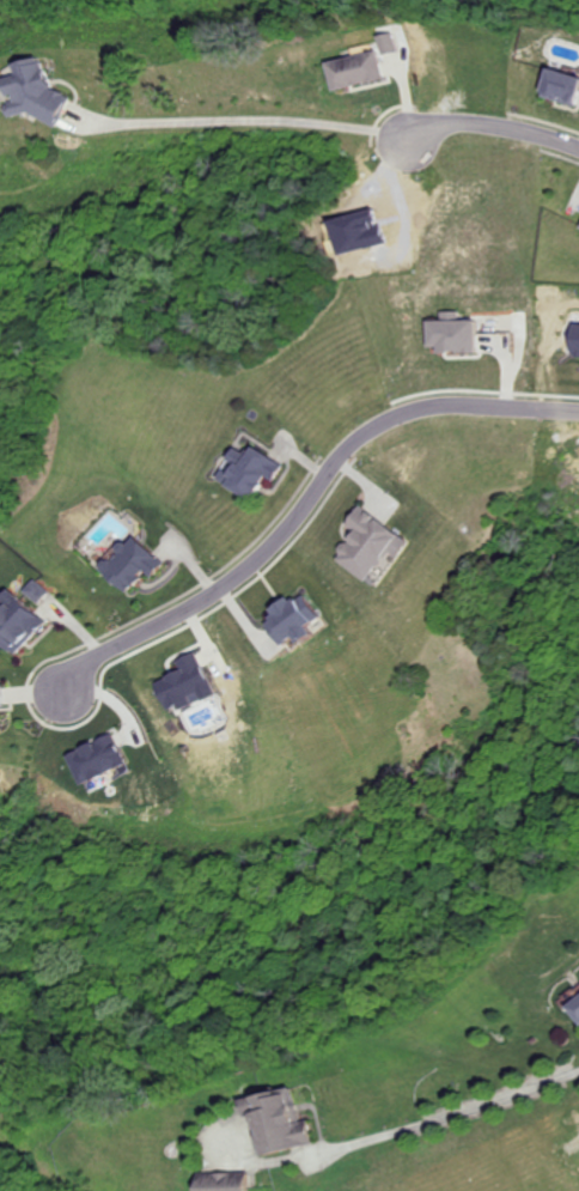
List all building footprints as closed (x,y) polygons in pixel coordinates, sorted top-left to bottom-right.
[(383,54),(399,51),(396,31),(379,35),(383,54)] [(329,90),(383,77),(376,49),(323,61),(329,90)] [(70,95),(40,79),(47,66),(22,53),(8,79),(3,76),(0,82),(0,89),(12,95),(7,105),(52,129),(70,95)] [(578,103),(578,100),(578,75),(542,68),(538,95),(578,103)] [(471,318),(457,319),(457,310),(439,311),(439,319),(423,319),(423,346),(432,345),(432,352),(472,351),(471,318)] [(567,323),(566,354),(578,355),(578,324),(567,323)] [(260,473),(274,481),(283,465),(248,445),(243,453),(231,446),(224,458),(226,460),(215,480),(246,498),(260,473)] [(364,580),(384,551),(395,558),(408,539),(356,504),(343,523),(352,529),(332,558),(364,580)] [(125,591),(138,568),(154,577),(164,559),(126,537),(111,563),(102,558),(94,573),(125,591)] [(39,603),(50,592),(37,579),(26,590),(39,603)] [(273,644),(289,637),(290,639),(305,633),(300,624),(314,617),(301,590),(264,608),(268,617),(262,620),(273,644)] [(42,612),(3,593),(0,599),(0,645),(22,655),(42,612)] [(209,696),(196,651),(173,658),(177,671),(150,679),(158,709),(174,705),(174,707),(209,696)] [(63,752),(76,783),(123,764),(110,733),(63,752)] [(561,1003),(575,1028),(578,1025),(578,992),(561,1003)] [(250,1153),(312,1145),(309,1122),(299,1123),(295,1089),(243,1095),(250,1153)] [(250,1190),(250,1172),(193,1172),(193,1190),(242,1190),(250,1190)]
